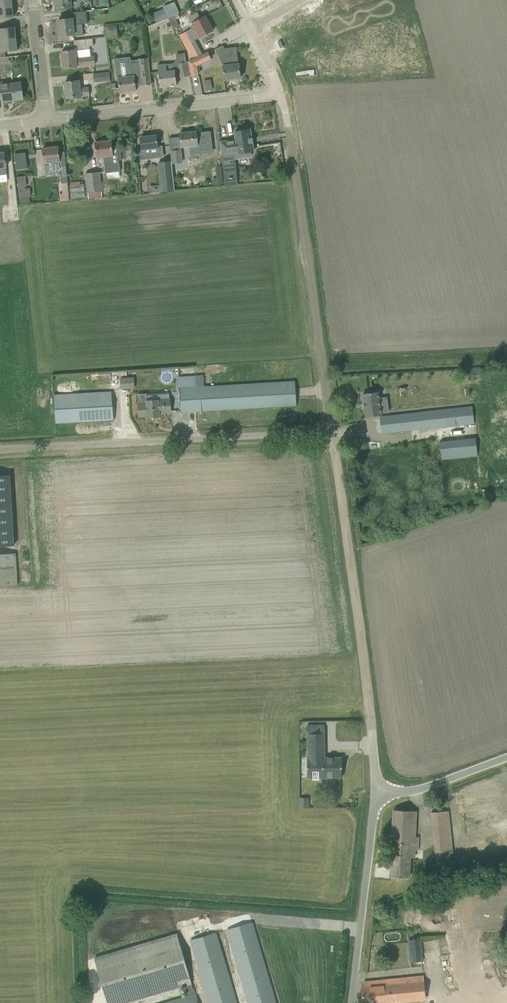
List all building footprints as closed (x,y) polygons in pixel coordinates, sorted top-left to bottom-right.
[(164,9),(153,13),(157,22),(168,18),(179,14),(174,3),(163,7),(164,9)] [(14,18),(12,6),(0,7),(0,19),(14,18)] [(68,20),(58,21),(59,36),(70,35),(74,35),(74,36),(83,35),(82,24),(83,24),(87,23),(86,11),(71,12),(72,19),(68,20)] [(188,31),(179,36),(191,58),(201,53),(194,41),(200,38),(203,36),(213,31),(208,22),(210,21),(207,17),(206,18),(205,17),(196,22),(193,24),(194,25),(190,27),(191,29),(188,31)] [(104,37),(116,36),(116,24),(104,24),(104,37)] [(16,39),(15,27),(0,29),(0,41),(16,39)] [(17,51),(16,39),(0,41),(0,48),(0,52),(17,51)] [(75,40),(73,40),(74,48),(75,48),(90,46),(93,46),(93,39),(85,39),(75,40)] [(225,57),(220,59),(223,66),(225,80),(241,78),(239,64),(236,47),(224,49),(225,57)] [(71,51),(61,52),(63,69),(73,67),(94,65),(93,56),(91,56),(76,58),(75,50),(71,51)] [(189,62),(191,76),(198,74),(197,66),(211,59),(208,53),(189,62)] [(131,62),(115,64),(115,65),(116,79),(118,79),(119,82),(120,92),(136,90),(135,80),(135,78),(141,78),(141,82),(150,81),(149,71),(148,59),(139,60),(140,63),(131,64),(131,62)] [(178,63),(180,78),(189,76),(186,62),(178,63)] [(158,65),(160,88),(177,86),(175,71),(167,71),(166,64),(158,65)] [(93,74),(94,83),(110,81),(109,72),(93,74)] [(211,80),(204,81),(206,91),(213,90),(211,80)] [(79,81),(65,82),(67,98),(90,96),(89,87),(80,88),(79,81)] [(0,83),(0,97),(2,97),(3,101),(23,99),(21,83),(9,85),(1,85),(0,83)] [(236,140),(220,142),(221,147),(223,170),(236,168),(235,159),(251,156),(250,152),(254,151),(252,143),(253,143),(253,142),(252,139),(253,138),(251,138),(250,129),(247,130),(247,128),(240,130),(240,131),(235,132),(236,140)] [(196,131),(180,133),(181,143),(181,147),(189,146),(190,147),(190,152),(198,151),(198,147),(212,145),(211,139),(210,132),(196,133),(196,131)] [(142,148),(137,149),(139,161),(164,158),(163,146),(158,146),(156,136),(141,137),(142,148)] [(104,156),(105,173),(120,171),(117,146),(112,147),(111,141),(95,143),(97,157),(104,156)] [(44,149),(42,149),(45,171),(60,169),(62,183),(68,183),(65,152),(64,152),(59,153),(58,147),(50,148),(50,146),(43,147),(44,149)] [(171,161),(172,161),(172,164),(183,163),(181,150),(170,151),(171,161)] [(14,154),(16,170),(26,169),(24,153),(14,154)] [(164,174),(160,174),(162,192),(175,191),(172,164),(171,161),(163,162),(164,174)] [(88,193),(89,199),(102,197),(99,173),(85,174),(87,193),(88,193)] [(25,176),(17,177),(18,187),(27,186),(25,176)] [(237,178),(224,179),(225,186),(237,185),(238,185),(237,178)] [(68,183),(71,198),(84,196),(81,181),(68,183)] [(30,188),(18,189),(19,198),(31,196),(30,188)] [(13,211),(13,215),(18,214),(17,204),(9,205),(9,212),(13,211)] [(194,376),(177,377),(178,389),(180,389),(180,403),(181,412),(297,405),(295,381),(285,382),(195,387),(194,376)] [(133,379),(121,379),(122,388),(133,388),(133,379)] [(54,395),(55,423),(114,420),(113,392),(54,395)] [(363,395),(366,417),(382,415),(379,393),(363,395)] [(148,415),(148,417),(159,417),(159,412),(171,411),(171,398),(147,399),(147,394),(138,394),(139,416),(148,415)] [(391,416),(380,417),(382,433),(392,432),(422,429),(474,424),(472,407),(421,412),(421,413),(391,416)] [(441,460),(477,456),(475,438),(439,442),(441,460)] [(0,475),(0,546),(14,545),(10,475),(0,475)] [(0,554),(0,587),(17,586),(15,553),(0,554)] [(307,724),(308,778),(342,777),(342,757),(325,757),(325,724),(307,724)] [(484,794),(488,803),(503,798),(499,788),(484,794)] [(390,877),(411,878),(412,850),(419,851),(420,837),(415,837),(417,811),(394,810),(390,877)] [(431,812),(437,876),(455,874),(449,811),(431,812)] [(476,842),(506,832),(506,819),(472,831),(476,842)] [(253,926),(252,923),(228,930),(249,1002),(276,1002),(253,926)] [(195,994),(194,994),(191,984),(192,984),(177,933),(94,958),(107,1002),(128,1002),(185,986),(188,996),(165,1002),(197,1002),(195,994)] [(216,933),(192,940),(210,1002),(236,1002),(216,933)] [(409,940),(411,962),(418,962),(422,961),(422,954),(421,939),(409,940)] [(363,1002),(383,1002),(425,999),(423,976),(386,980),(376,981),(376,986),(362,987),(363,1002)]
